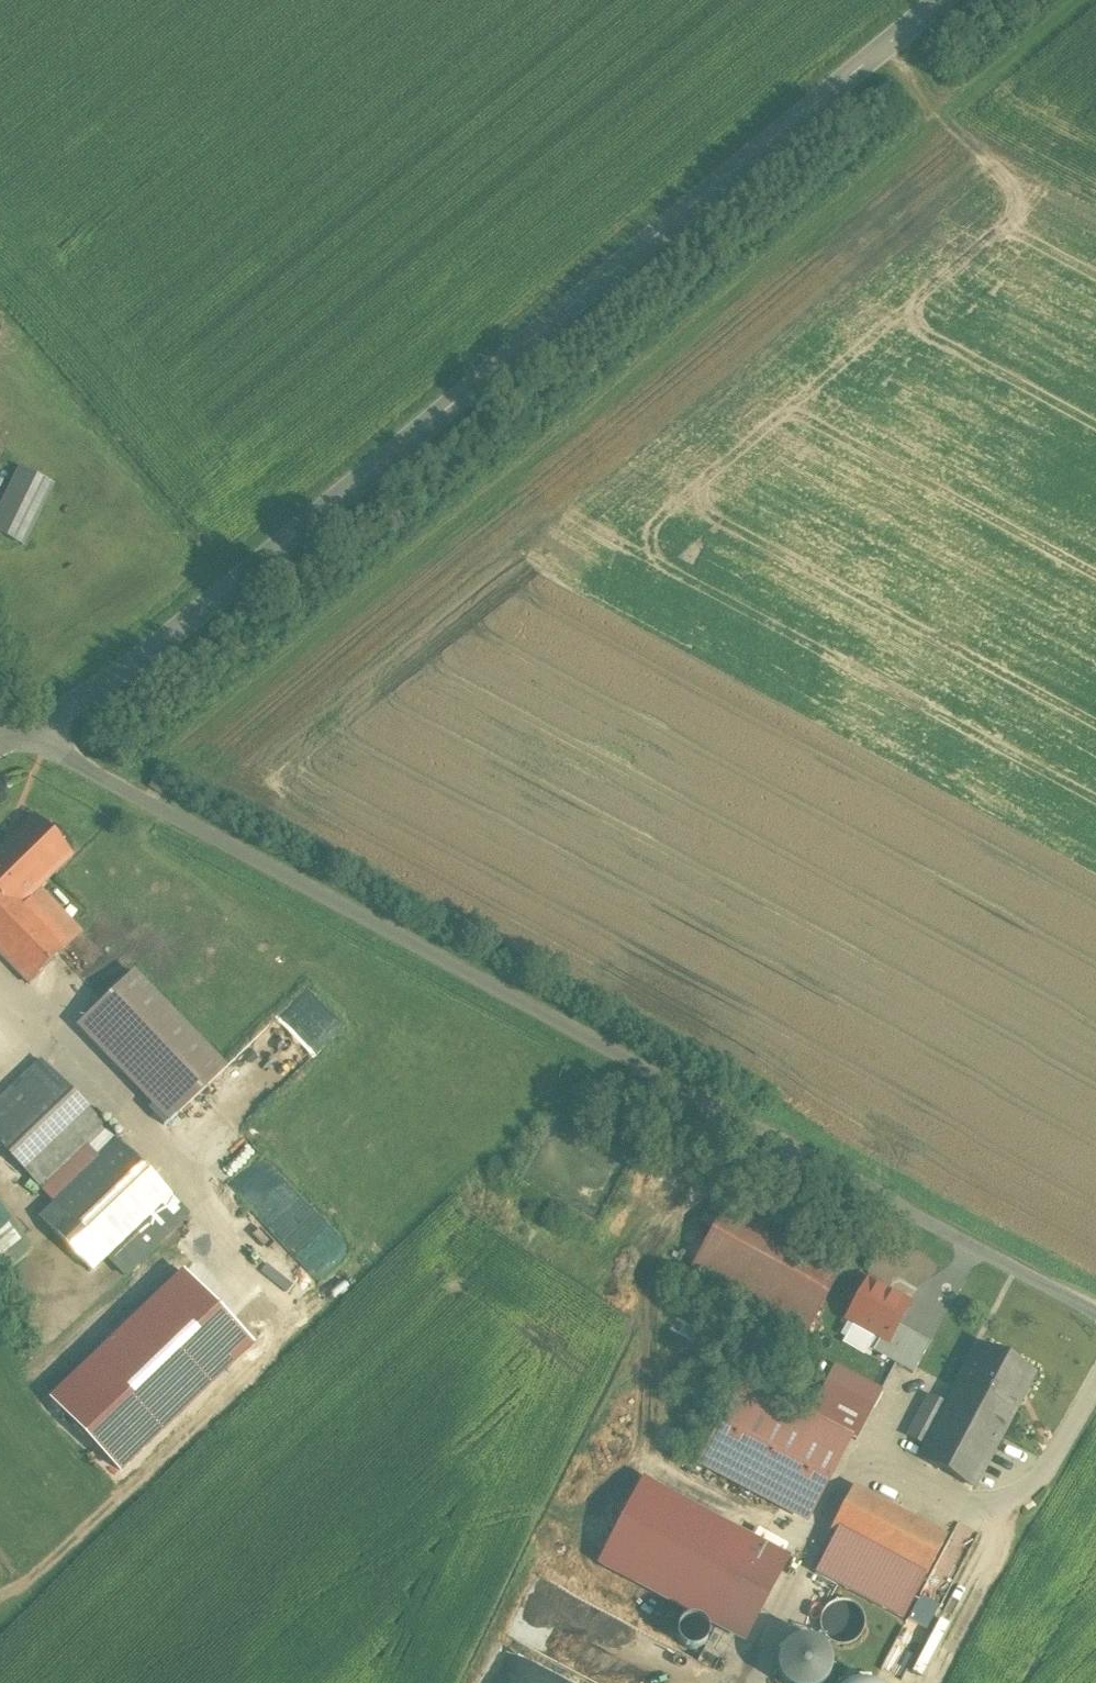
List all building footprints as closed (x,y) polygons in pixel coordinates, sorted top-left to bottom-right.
[(21,472),(0,514),(0,537),(22,548),(52,488),(21,472)] [(0,853),(0,956),(28,985),(81,936),(39,891),(73,860),(35,820),(0,853)] [(226,1070),(135,974),(78,1028),(169,1124),(226,1070)] [(0,1107),(0,1139),(116,1265),(175,1210),(116,1145),(93,1166),(70,1142),(93,1122),(43,1068),(0,1107)] [(946,1304),(727,1193),(682,1283),(800,1341),(813,1316),(913,1367),(946,1304)] [(266,1339),(199,1268),(70,1390),(136,1461),(266,1339)] [(1042,1371),(993,1346),(933,1465),(982,1490),(1042,1371)] [(807,1413),(736,1378),(693,1464),(796,1515),(838,1432),(861,1443),(878,1409),(827,1384),(839,1360),(815,1348),(798,1383),(817,1393),(807,1413)] [(856,1493),(813,1576),(895,1617),(937,1534),(856,1493)] [(879,1641),(880,1636),(879,1630),(877,1624),(872,1615),(868,1612),(862,1608),(857,1607),(851,1606),(846,1606),(838,1608),(830,1614),(825,1620),(822,1625),(821,1629),(820,1636),(821,1641),(823,1647),(824,1650),(828,1656),(834,1660),(838,1663),(845,1665),(850,1665),(856,1665),(860,1663),(865,1661),(870,1657),(874,1653),(877,1647),(879,1641)]
